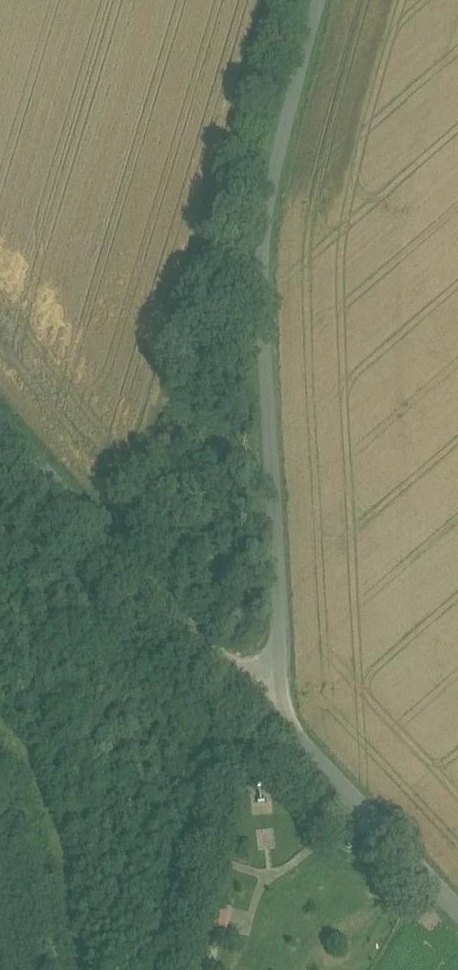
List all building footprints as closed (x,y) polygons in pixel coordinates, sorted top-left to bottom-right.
[(218,906),(213,927),(226,930),(231,908),(218,906)]
